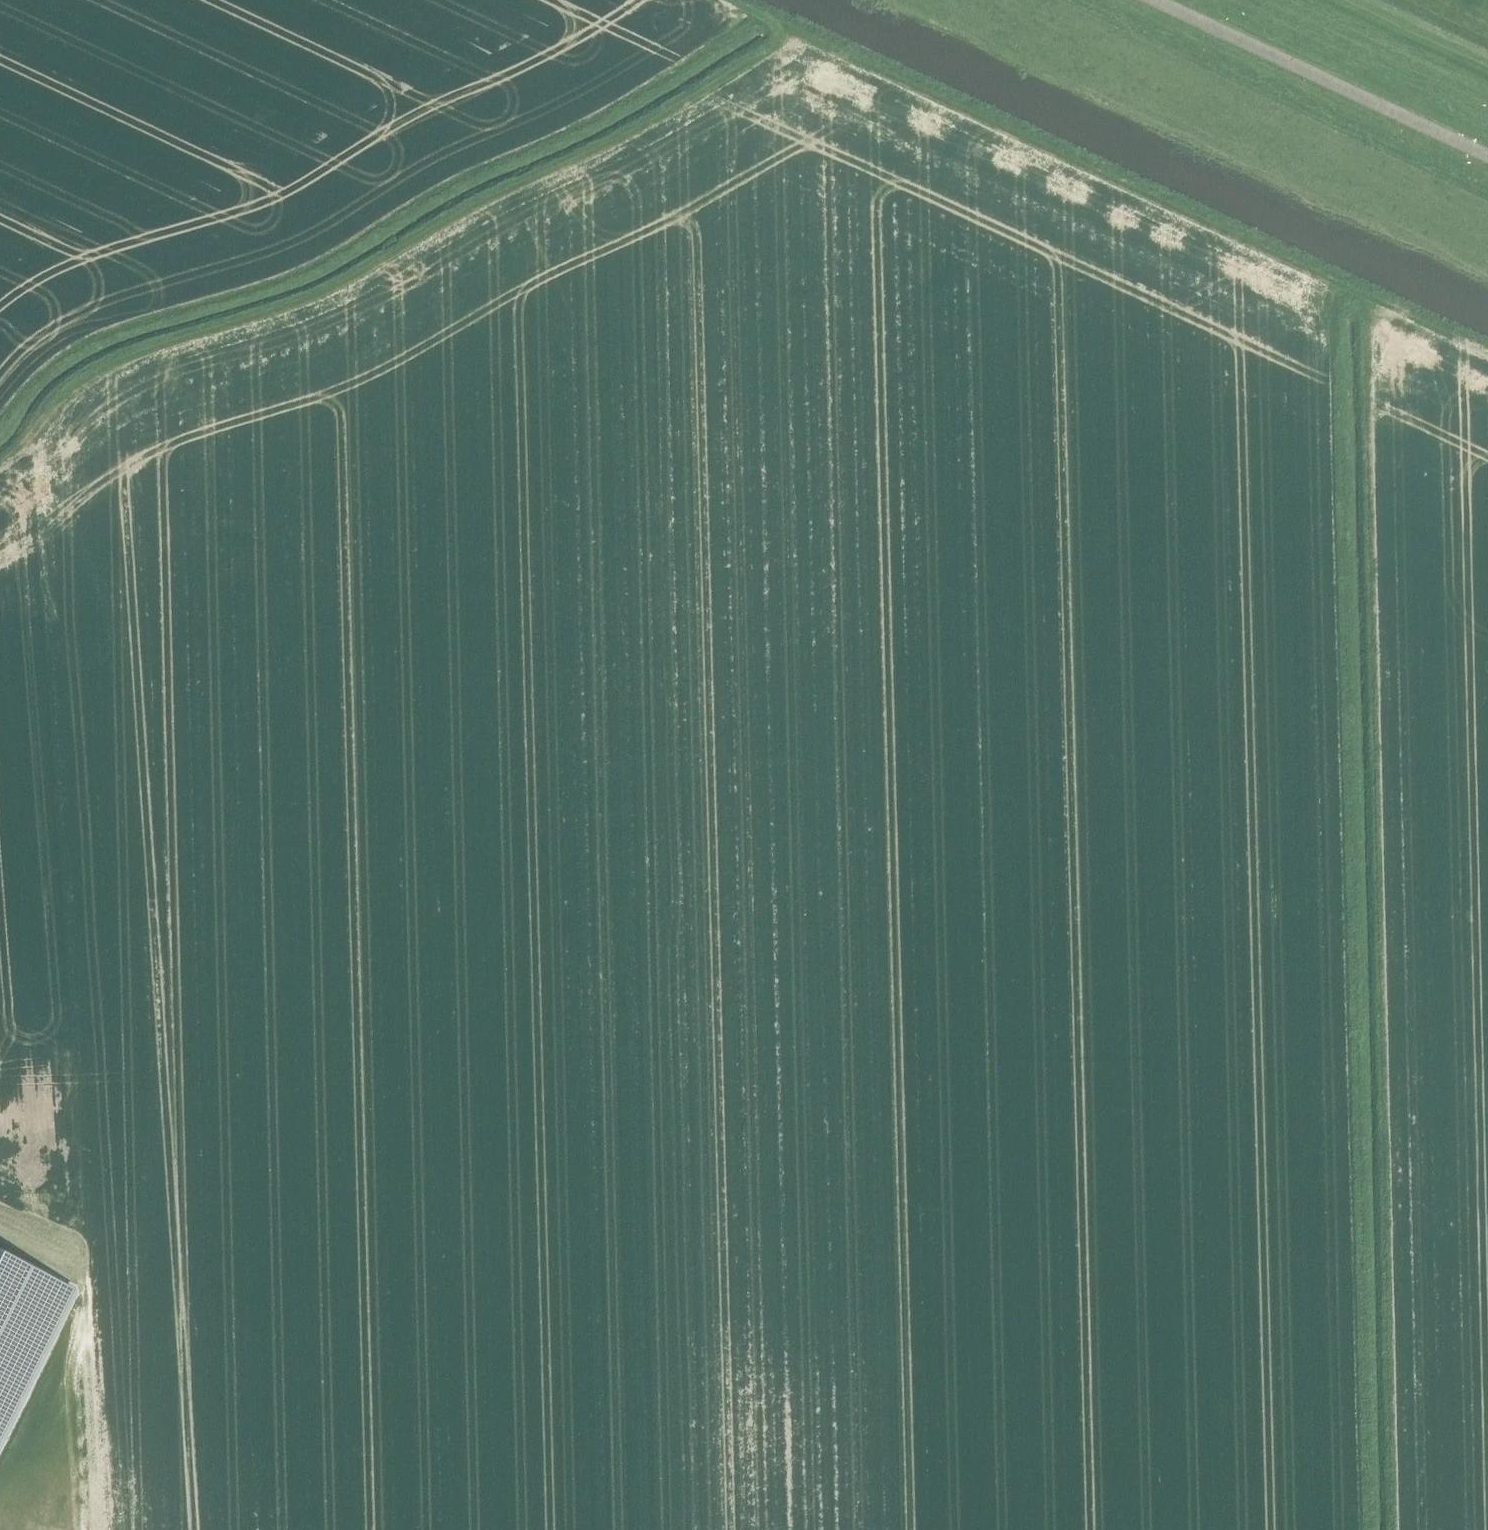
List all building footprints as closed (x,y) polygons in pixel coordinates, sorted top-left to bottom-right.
[(69,1298),(0,1264),(0,1437),(69,1298)]
